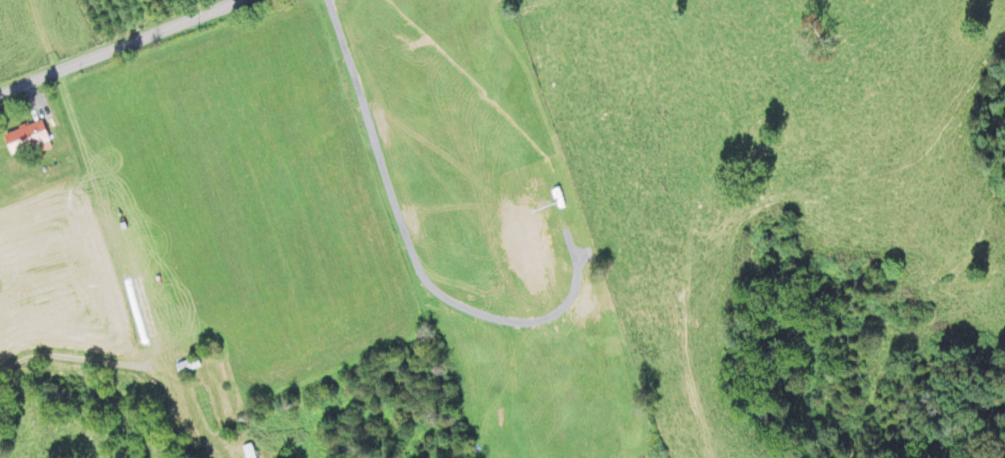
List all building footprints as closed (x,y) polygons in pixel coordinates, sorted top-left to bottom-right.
[(44,130),(55,127),(50,111),(40,115),(42,121),(2,133),(8,155),(48,143),(44,130)] [(175,374),(197,370),(195,360),(174,364),(175,374)] [(242,457),(252,457),(249,445),(239,447),(242,457)]
